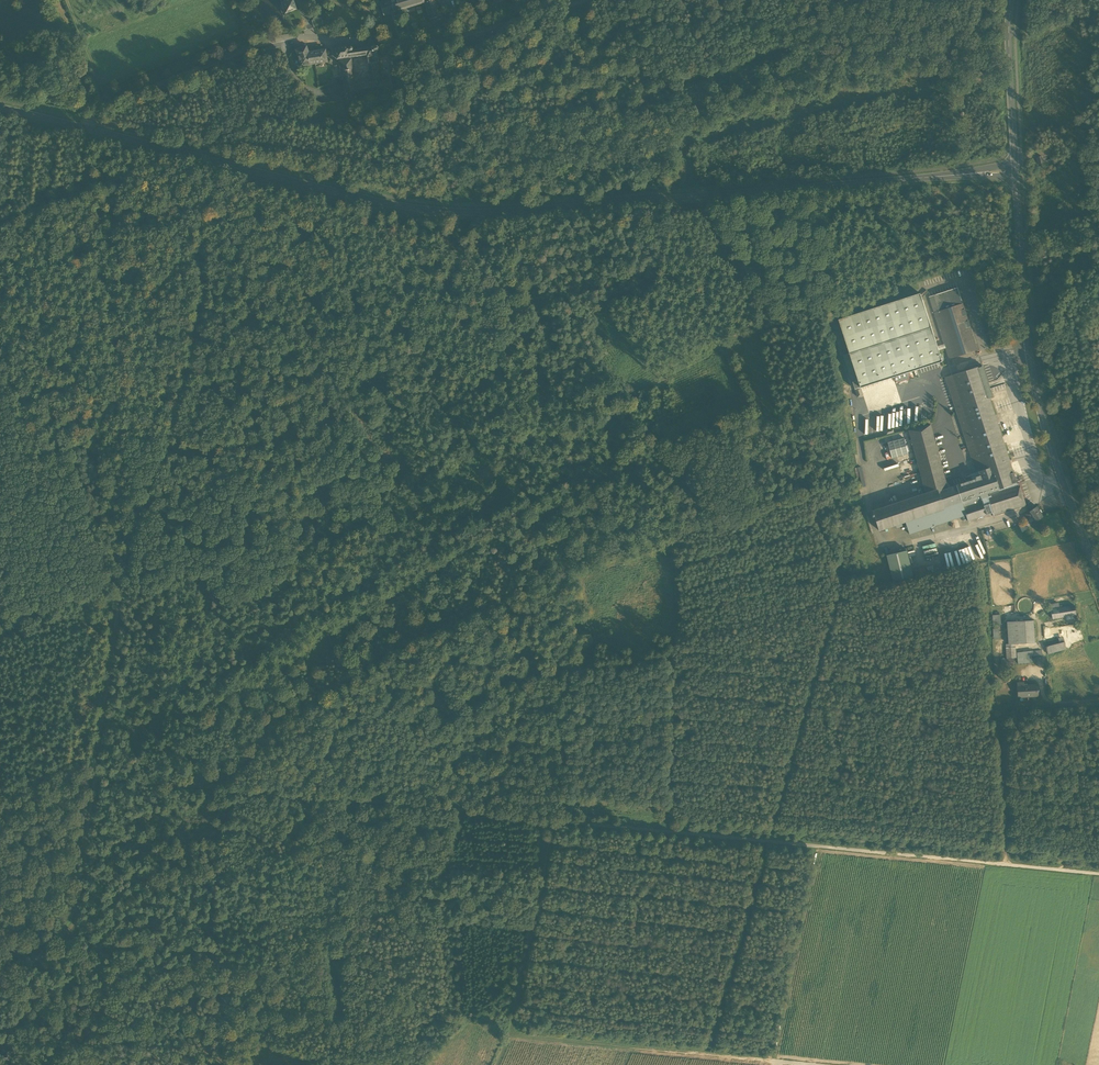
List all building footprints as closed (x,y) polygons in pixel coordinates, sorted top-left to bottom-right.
[(282,3),(281,3),(285,13),(295,9),(292,0),(281,0),(282,3)] [(430,19),(441,15),(439,10),(438,11),(434,0),(381,0),(382,2),(380,3),(384,15),(390,13),(390,14),(393,13),(393,12),(425,2),(428,11),(427,11),(428,15),(429,15),(430,19)] [(311,20),(314,27),(323,24),(321,17),(311,20)] [(298,25),(300,32),(306,30),(304,23),(298,25)] [(295,50),(301,65),(327,62),(325,50),(308,52),(306,46),(295,50)] [(351,57),(357,56),(356,49),(352,50),(352,48),(352,47),(351,47),(350,47),(349,48),(349,46),(336,48),(331,49),(333,58),(334,59),(337,59),(338,59),(339,59),(351,57)] [(366,48),(360,49),(361,55),(367,55),(378,54),(377,51),(378,50),(379,49),(379,47),(377,46),(373,47),(366,48)] [(341,75),(343,75),(353,74),(351,57),(339,59),(339,61),(341,75)] [(972,272),(963,274),(973,304),(974,304),(981,325),(980,326),(987,348),(995,345),(972,272)] [(929,296),(934,312),(963,303),(958,287),(929,296)] [(849,353),(858,380),(860,388),(894,377),(895,380),(898,382),(908,379),(910,375),(908,372),(942,361),(920,293),(838,319),(849,353)] [(934,312),(940,330),(968,321),(963,303),(934,312)] [(978,350),(968,321),(940,330),(949,359),(978,350)] [(844,355),(852,382),(858,380),(849,353),(844,355)] [(993,473),(999,490),(1017,483),(990,398),(993,397),(983,365),(952,374),(946,376),(955,403),(976,472),(978,478),(993,473)] [(908,431),(927,493),(937,489),(938,491),(948,487),(930,424),(908,431)] [(905,437),(886,441),(890,458),(908,454),(905,437)] [(965,475),(966,482),(978,478),(976,472),(965,475)] [(948,487),(938,491),(944,507),(981,495),(986,494),(999,490),(993,473),(978,478),(966,482),(948,487)] [(1020,482),(1017,483),(999,490),(986,494),(992,513),(993,515),(1025,505),(1024,501),(1020,488),(1022,488),(1020,482)] [(944,510),(944,507),(938,491),(937,489),(927,493),(872,510),(879,531),(906,522),(944,510)] [(986,494),(981,495),(983,502),(963,508),(966,515),(967,520),(992,513),(986,494)] [(908,533),(966,515),(963,508),(983,502),(981,495),(944,507),(944,510),(906,522),(908,533)] [(1037,506),(1029,512),(1032,517),(1036,522),(1044,516),(1041,512),(1042,512),(1040,509),(1039,510),(1037,506)] [(1028,520),(1027,518),(1023,521),(1023,522),(1026,525),(1024,526),(1026,528),(1031,525),(1028,520)] [(907,550),(886,555),(893,582),(913,577),(907,550)] [(924,568),(913,570),(915,576),(926,573),(924,568)] [(1051,609),(1053,618),(1066,616),(1072,615),(1076,615),(1075,605),(1059,608),(1051,609)] [(991,617),(992,625),(1001,625),(1000,617),(991,617)] [(1031,621),(1016,622),(1017,645),(1032,644),(1031,621)] [(1015,645),(1017,645),(1016,622),(1007,622),(1008,644),(1008,645),(1015,645)] [(1046,648),(1048,654),(1067,648),(1065,642),(1060,644),(1046,648)] [(1015,659),(1015,645),(1008,645),(1008,644),(1006,645),(1006,659),(1014,659),(1015,659)] [(1017,685),(1018,699),(1037,697),(1036,686),(1023,687),(1023,685),(1017,685)]
